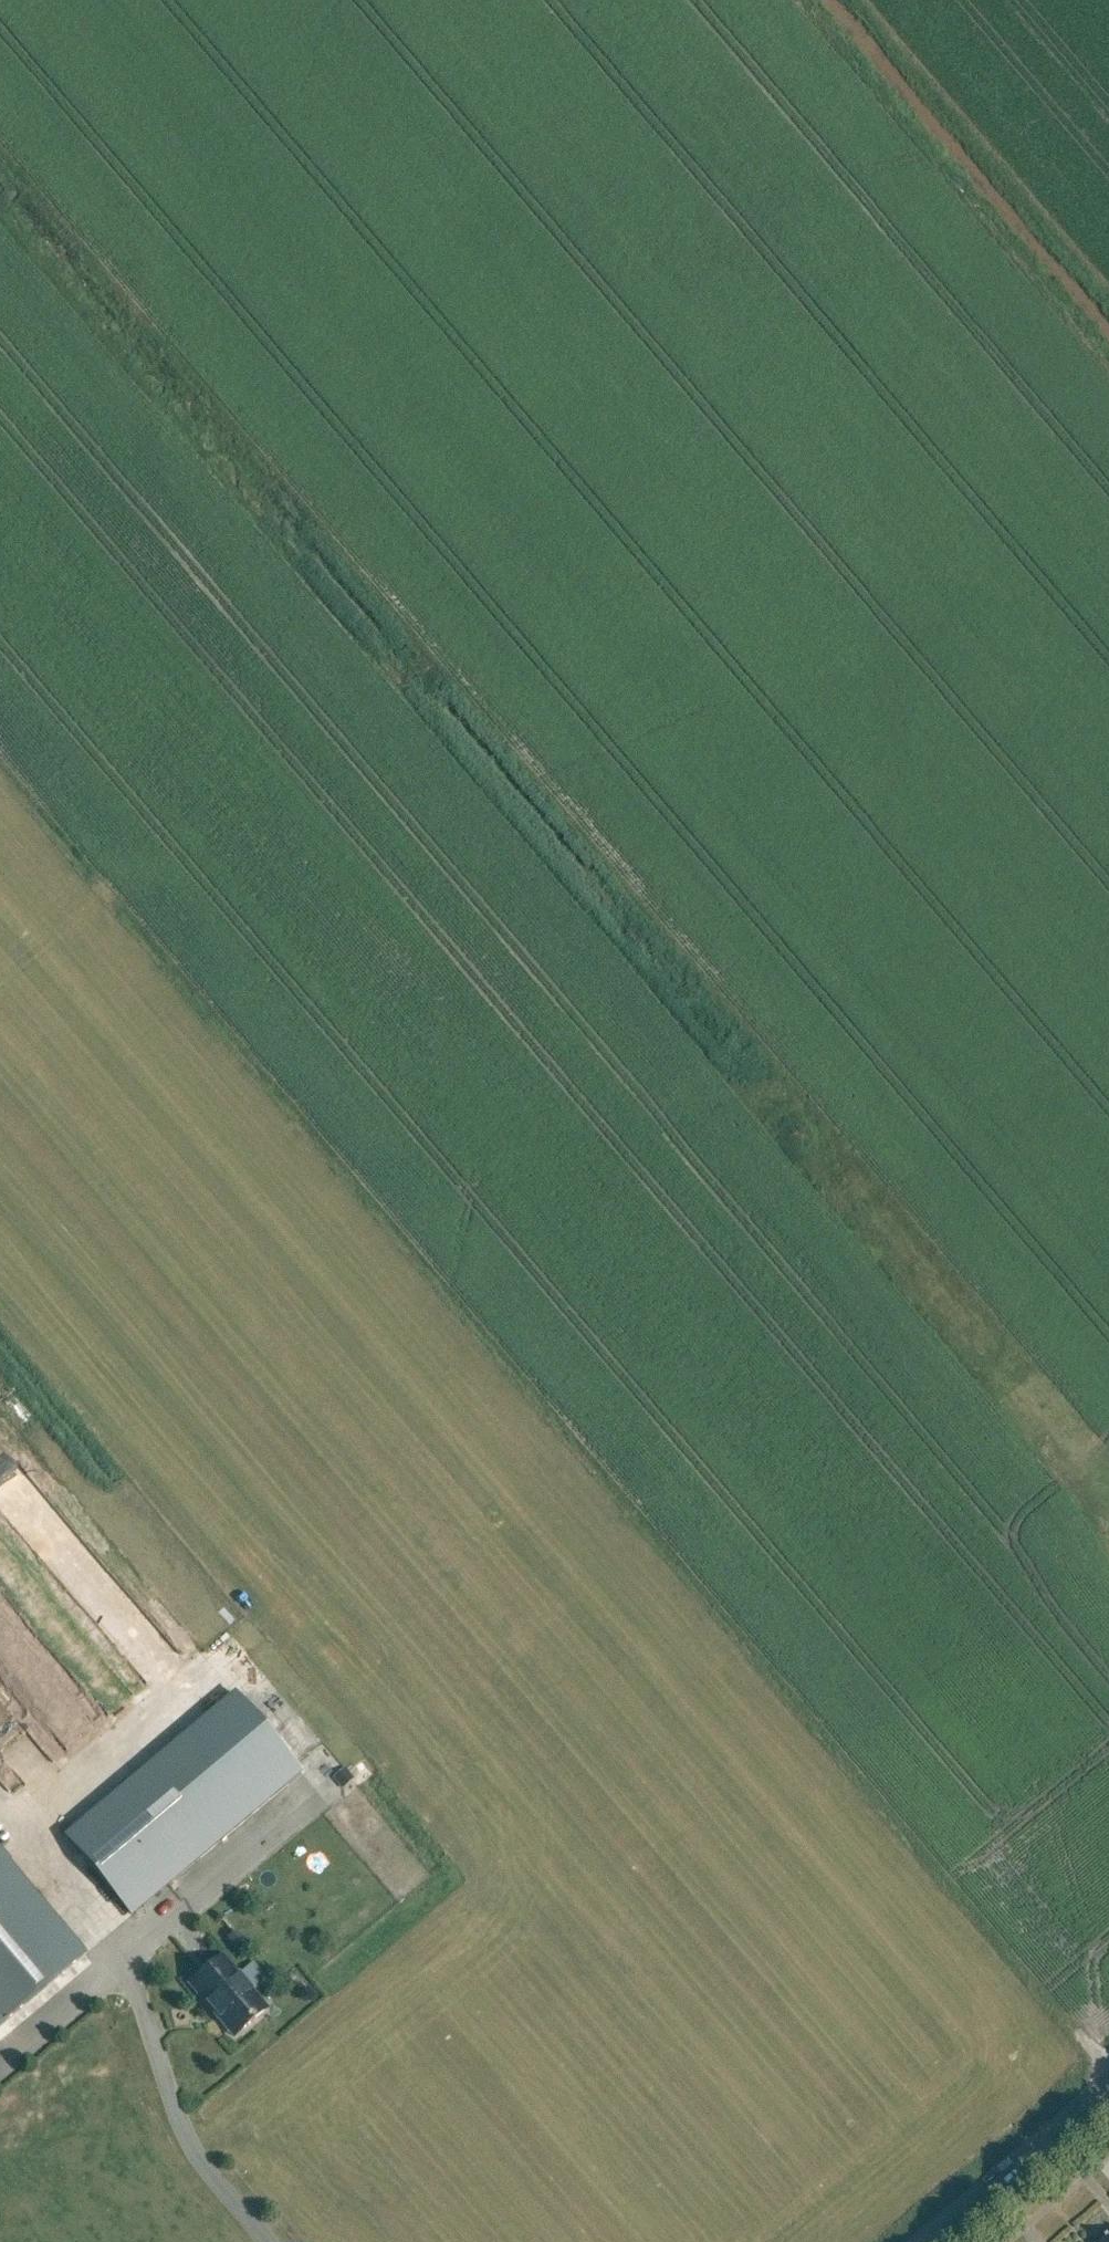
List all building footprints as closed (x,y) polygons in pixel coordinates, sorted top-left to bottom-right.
[(79,1854),(132,1916),(301,1773),(235,1695),(83,1824),(96,1839),(79,1854)] [(0,1855),(0,2027),(84,1956),(0,1855)] [(228,2016),(241,2032),(267,2010),(223,1959),(191,1986),(200,1996),(201,1995),(209,2004),(207,2005),(218,2018),(228,2016)]
